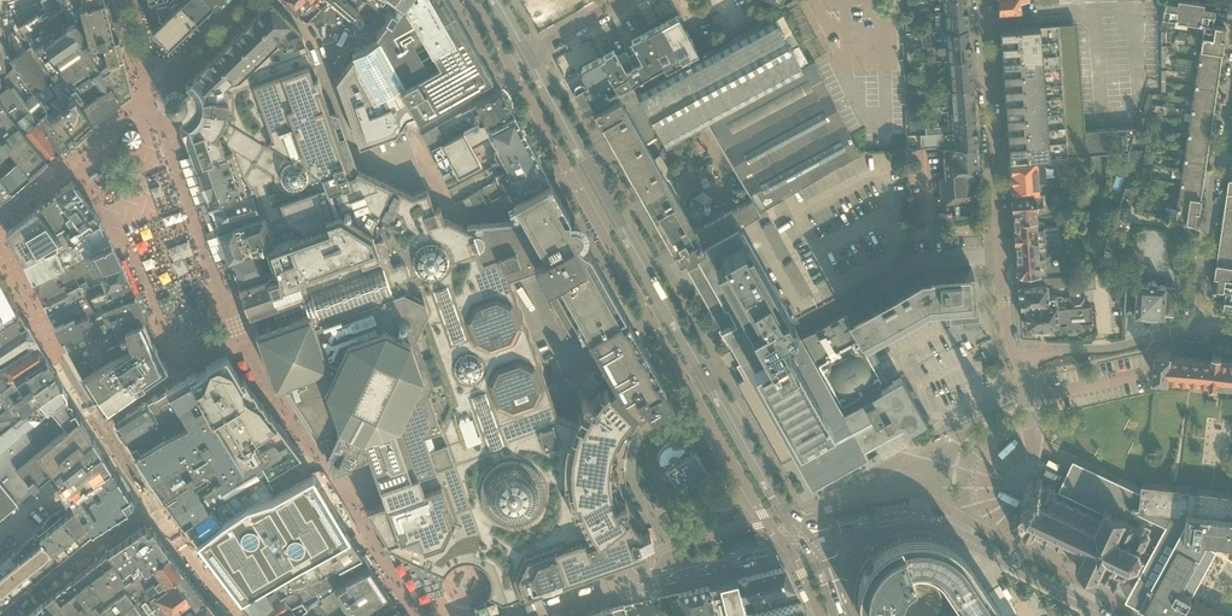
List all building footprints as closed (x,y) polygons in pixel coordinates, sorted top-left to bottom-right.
[(46,6),(20,26),(32,42),(58,79),(62,76),(64,79),(65,79),(92,118),(121,98),(105,74),(91,51),(95,47),(93,44),(73,15),(69,9),(63,0),(41,0),(46,6)] [(69,9),(104,0),(63,0),(69,9)] [(73,15),(93,44),(103,41),(103,42),(119,38),(109,0),(104,0),(69,9),(73,15)] [(153,18),(158,23),(170,11),(169,4),(173,0),(149,0),(153,18)] [(152,29),(168,46),(190,26),(181,17),(188,10),(180,1),(179,0),(173,0),(169,4),(170,11),(158,23),(152,29)] [(180,1),(188,10),(197,19),(212,4),(208,0),(182,0),(180,1)] [(338,23),(313,0),(312,1),(311,0),(283,0),(302,20),(338,23)] [(357,21),(333,0),(311,0),(312,1),(313,0),(338,23),(355,24),(357,21)] [(357,21),(359,22),(363,17),(355,11),(359,7),(351,0),(333,0),(357,21)] [(390,17),(391,17),(376,35),(378,39),(368,45),(352,54),(354,57),(346,67),(347,68),(337,80),(336,80),(336,81),(337,81),(343,97),(343,98),(343,99),(344,99),(349,115),(349,116),(350,116),(354,129),(353,130),(359,146),(396,133),(406,117),(415,114),(418,119),(477,86),(476,84),(478,83),(479,84),(480,83),(483,82),(487,80),(491,78),(491,77),(478,54),(475,48),(463,27),(448,0),(403,0),(390,17)] [(390,17),(403,0),(368,0),(390,17)] [(935,12),(965,10),(965,3),(966,2),(966,0),(939,0),(939,4),(934,5),(935,12)] [(998,13),(1020,11),(1019,1),(1028,0),(997,0),(998,13)] [(1175,21),(1178,0),(1164,0),(1161,24),(1174,26),(1175,21)] [(1186,22),(1189,1),(1186,0),(1178,0),(1175,21),(1186,22)] [(1186,22),(1198,24),(1201,2),(1189,1),(1186,22)] [(1201,2),(1198,24),(1211,25),(1214,4),(1201,2)] [(268,4),(253,18),(283,49),(305,42),(303,36),(272,4),(268,4)] [(188,10),(181,17),(190,26),(197,19),(188,10)] [(965,10),(935,12),(935,19),(936,27),(941,27),(966,25),(966,23),(968,21),(967,17),(966,16),(965,10)] [(598,115),(599,116),(620,104),(641,143),(659,132),(665,144),(706,121),(750,198),(758,213),(763,210),(821,176),(859,154),(823,80),(823,81),(814,61),(809,63),(782,12),(653,80),(636,90),(633,86),(593,108),(595,112),(597,116),(598,115)] [(677,14),(661,23),(681,60),(697,51),(677,14)] [(672,397),(660,385),(662,384),(657,375),(657,374),(652,366),(652,365),(647,357),(646,356),(642,348),(641,346),(637,338),(636,337),(626,320),(623,314),(624,313),(623,311),(622,311),(621,308),(619,305),(619,303),(618,304),(615,298),(615,297),(615,296),(614,296),(610,290),(611,289),(610,288),(610,289),(607,284),(606,282),(607,282),(606,281),(605,281),(604,279),(602,275),(602,274),(602,273),(601,273),(600,270),(598,267),(598,266),(597,266),(597,265),(597,266),(597,265),(595,263),(596,262),(595,262),(594,260),(591,255),(592,255),(591,255),(589,252),(590,252),(589,250),(587,249),(586,249),(581,246),(576,241),(579,238),(580,238),(580,237),(581,237),(581,236),(581,235),(582,235),(582,234),(582,233),(582,232),(582,231),(582,230),(582,229),(581,228),(581,227),(581,226),(580,226),(580,225),(579,225),(579,224),(578,224),(577,224),(577,223),(576,223),(575,223),(574,223),(573,223),(568,223),(568,217),(569,217),(569,214),(568,213),(568,212),(567,213),(564,207),(564,206),(563,205),(559,199),(560,199),(558,195),(558,194),(556,190),(553,186),(552,184),(552,183),(551,184),(550,185),(550,184),(549,184),(515,203),(519,210),(523,218),(518,220),(467,224),(467,229),(462,226),(460,224),(460,225),(450,220),(448,219),(447,219),(444,220),(440,209),(441,209),(440,206),(436,208),(433,209),(431,205),(432,205),(432,204),(427,190),(412,196),(409,194),(407,193),(392,186),(390,185),(375,178),(373,177),(372,177),(359,170),(358,170),(356,168),(356,169),(355,168),(357,168),(338,113),(329,110),(305,42),(283,49),(253,18),(209,61),(208,60),(207,62),(202,67),(200,68),(201,69),(197,73),(196,72),(195,74),(187,82),(186,82),(185,83),(189,87),(183,92),(181,90),(178,89),(178,91),(176,90),(177,89),(175,89),(173,89),(171,90),(170,91),(170,92),(169,93),(168,92),(167,93),(166,94),(165,96),(165,98),(166,98),(166,99),(166,100),(164,99),(164,101),(164,103),(165,105),(166,106),(167,105),(168,107),(167,108),(168,109),(170,110),(171,111),(173,111),(173,110),(175,110),(175,112),(177,112),(180,111),(183,118),(179,119),(195,164),(231,151),(246,191),(255,188),(256,188),(261,201),(260,202),(263,210),(262,211),(263,213),(268,228),(273,242),(319,226),(327,250),(270,269),(271,271),(239,282),(238,282),(239,284),(240,284),(241,287),(240,287),(239,288),(240,290),(241,289),(243,296),(242,297),(243,299),(245,305),(246,308),(247,307),(248,310),(249,312),(251,312),(258,309),(260,309),(267,306),(269,305),(268,304),(275,302),(275,303),(277,302),(277,301),(284,299),(284,300),(286,299),(286,298),(289,297),(293,296),(293,297),(295,296),(295,295),(302,292),(302,293),(303,293),(305,301),(308,309),(307,309),(307,310),(293,315),(293,314),(291,315),(290,315),(289,316),(281,318),(279,319),(277,320),(269,323),(268,323),(267,323),(265,324),(257,327),(256,327),(254,328),(255,330),(255,331),(258,339),(259,341),(259,343),(262,351),(263,352),(263,353),(264,355),(266,363),(267,364),(267,365),(273,382),(274,382),(274,383),(275,382),(276,383),(283,380),(285,383),(284,384),(303,415),(311,428),(321,444),(323,443),(322,442),(324,442),(329,457),(332,464),(338,461),(367,451),(370,457),(373,465),(373,466),(374,468),(379,483),(380,486),(385,501),(366,508),(386,541),(383,543),(381,544),(382,546),(383,545),(387,552),(386,552),(387,554),(388,553),(392,559),(391,560),(392,562),(393,561),(397,567),(396,568),(397,570),(398,569),(402,575),(401,576),(402,578),(403,577),(407,583),(406,584),(407,586),(408,585),(412,591),(411,592),(412,594),(413,593),(417,599),(416,600),(417,602),(419,601),(419,600),(425,598),(425,599),(428,598),(427,597),(433,595),(434,596),(436,595),(435,594),(442,592),(442,593),(444,592),(443,590),(442,591),(441,583),(442,583),(442,581),(441,581),(443,573),(444,574),(445,572),(444,571),(449,565),(449,566),(451,565),(450,564),(457,560),(457,561),(459,560),(459,559),(466,558),(466,559),(468,559),(469,559),(469,558),(469,557),(472,551),(473,551),(474,550),(474,551),(474,552),(473,552),(473,553),(473,554),(473,555),(474,555),(474,556),(474,557),(475,558),(476,559),(477,559),(477,560),(478,560),(479,560),(480,561),(481,561),(482,560),(483,560),(484,560),(484,559),(485,559),(485,558),(486,558),(486,557),(487,557),(487,556),(487,557),(487,558),(488,558),(485,565),(485,564),(484,565),(484,566),(485,568),(486,567),(490,574),(489,574),(489,576),(490,576),(492,583),(490,583),(490,586),(491,586),(490,593),(488,593),(488,595),(489,595),(484,601),(483,600),(482,602),(482,603),(476,607),(475,605),(473,606),(474,608),(475,608),(478,615),(477,615),(479,615),(485,613),(486,614),(488,613),(488,612),(494,610),(495,611),(497,610),(496,609),(503,606),(504,607),(506,607),(505,606),(512,603),(513,604),(515,604),(514,603),(521,600),(521,601),(524,600),(523,599),(530,597),(530,598),(532,597),(532,596),(539,594),(539,595),(541,594),(541,592),(539,592),(538,589),(557,582),(564,580),(566,579),(573,577),(575,576),(581,573),(584,573),(590,570),(592,570),(599,567),(601,566),(608,564),(610,563),(612,563),(621,559),(635,555),(637,554),(638,553),(643,551),(646,551),(645,548),(644,545),(643,544),(653,541),(649,532),(643,534),(636,526),(639,523),(640,522),(640,521),(641,520),(640,519),(636,516),(633,512),(632,510),(627,503),(627,502),(624,497),(621,488),(620,486),(618,477),(618,475),(616,475),(615,475),(611,476),(610,476),(608,476),(607,476),(607,473),(607,472),(607,465),(608,465),(608,463),(607,463),(609,452),(610,452),(610,450),(609,450),(613,439),(617,441),(617,440),(620,435),(622,431),(622,430),(623,428),(625,425),(626,424),(627,423),(630,420),(632,417),(634,415),(638,411),(640,409),(643,413),(650,408),(651,409),(672,397)] [(661,23),(645,32),(665,69),(681,60),(661,23)] [(1198,24),(1196,36),(1223,39),(1225,27),(1211,25),(1198,24)] [(10,59),(14,65),(15,67),(23,78),(35,92),(69,140),(70,139),(68,137),(73,133),(75,134),(76,134),(78,133),(79,132),(80,132),(82,130),(83,129),(85,127),(86,125),(87,123),(85,122),(90,118),(91,119),(92,118),(65,79),(64,79),(62,76),(58,79),(32,42),(20,26),(9,34),(14,56),(10,59)] [(1000,44),(1002,44),(1077,38),(1077,33),(1040,35),(1039,26),(999,29),(1000,44)] [(934,31),(921,32),(922,47),(927,47),(927,46),(968,43),(968,36),(969,35),(969,32),(967,30),(967,28),(955,29),(941,30),(941,39),(936,39),(934,39),(934,31)] [(1161,32),(1161,42),(1170,42),(1170,31),(1161,32)] [(635,45),(625,50),(640,77),(663,65),(665,69),(645,32),(631,39),(635,45)] [(1194,49),(1199,50),(1221,53),(1223,39),(1196,36),(1194,49)] [(119,38),(103,42),(105,51),(121,47),(119,38)] [(1002,44),(1000,44),(1001,54),(1001,59),(1003,58),(1078,53),(1078,51),(1077,38),(1002,44)] [(105,74),(121,98),(132,90),(124,56),(107,60),(105,51),(103,42),(103,41),(93,44),(95,47),(91,51),(105,74)] [(968,43),(927,46),(927,47),(927,50),(930,53),(943,52),(943,60),(971,58),(970,51),(968,49),(968,43)] [(1161,46),(1161,57),(1170,57),(1170,45),(1161,46)] [(107,60),(124,56),(121,47),(105,51),(107,60)] [(614,49),(599,57),(617,90),(640,77),(625,50),(617,55),(614,49)] [(1199,50),(1198,61),(1219,64),(1221,53),(1199,50)] [(1003,58),(1001,59),(1002,68),(1002,73),(1004,73),(1080,67),(1078,53),(1003,58)] [(617,90),(599,57),(583,66),(581,72),(588,86),(586,88),(586,87),(585,86),(584,86),(583,85),(582,84),(580,84),(579,84),(578,85),(576,86),(575,87),(574,88),(574,89),(574,90),(574,91),(574,92),(574,93),(574,94),(573,95),(582,110),(583,109),(617,90)] [(1170,57),(1161,57),(1161,66),(1170,66),(1170,57)] [(939,68),(939,75),(970,72),(970,65),(971,64),(971,58),(943,60),(944,67),(939,68)] [(1198,61),(1196,73),(1217,76),(1219,64),(1198,61)] [(22,101),(59,149),(69,140),(35,92),(23,78),(15,67),(14,65),(4,76),(10,84),(22,101)] [(1004,73),(1002,73),(1003,82),(1003,87),(1005,87),(1081,82),(1080,67),(1004,73)] [(945,81),(945,89),(973,86),(973,80),(971,78),(970,72),(939,75),(940,81),(945,81)] [(1196,73),(1194,85),(1216,89),(1217,76),(1196,73)] [(1005,87),(1003,87),(1004,97),(1004,102),(1006,102),(1082,96),(1081,82),(1005,87)] [(0,91),(0,97),(49,158),(59,149),(22,101),(10,84),(0,91)] [(1194,85),(1192,98),(1214,101),(1216,89),(1194,85)] [(914,91),(909,92),(909,101),(928,100),(928,104),(973,101),(972,94),(974,93),(973,86),(945,89),(946,96),(941,97),(941,99),(932,99),(931,90),(914,91)] [(469,105),(480,124),(509,108),(510,108),(509,106),(510,105),(506,98),(505,99),(500,89),(469,105)] [(1006,102),(1004,102),(1005,111),(1006,116),(1007,116),(1083,110),(1082,96),(1006,102)] [(9,151),(31,174),(49,158),(0,97),(0,138),(9,151)] [(1192,98),(1191,110),(1212,113),(1214,101),(1192,98)] [(973,101),(928,104),(928,111),(942,110),(947,110),(948,118),(975,115),(975,109),(973,107),(973,101)] [(599,116),(598,116),(609,135),(620,154),(629,170),(631,173),(632,174),(640,189),(641,190),(648,203),(652,209),(651,209),(670,243),(673,248),(672,249),(675,253),(676,256),(678,259),(693,251),(704,245),(698,234),(693,237),(690,231),(672,199),(668,192),(661,180),(650,160),(641,143),(620,104),(599,116)] [(502,159),(503,158),(503,159),(530,145),(529,144),(527,142),(527,141),(527,140),(526,138),(526,139),(524,136),(525,135),(524,134),(521,127),(521,128),(518,124),(518,123),(518,122),(517,122),(515,118),(514,115),(513,115),(509,108),(480,124),(446,142),(431,150),(441,170),(451,164),(459,178),(482,166),(472,148),(491,137),(498,149),(497,149),(497,150),(496,150),(496,151),(495,151),(495,152),(495,153),(495,154),(495,155),(495,156),(496,156),(496,157),(497,158),(498,158),(498,159),(499,159),(500,159),(501,159),(502,159)] [(1007,116),(1006,116),(1006,126),(1007,130),(1008,130),(1084,125),(1083,110),(1007,116)] [(1191,110),(1189,122),(1210,125),(1212,113),(1191,110)] [(928,127),(925,127),(925,134),(936,133),(944,132),(975,130),(974,123),(976,121),(975,115),(948,118),(948,125),(948,126),(938,126),(937,123),(927,124),(928,127)] [(1189,122),(1187,134),(1209,138),(1210,125),(1189,122)] [(1008,130),(1007,130),(1007,140),(1008,145),(1009,145),(1085,139),(1084,130),(1084,125),(1008,130)] [(446,142),(437,126),(421,134),(430,150),(431,150),(446,142)] [(1084,130),(1085,139),(1086,154),(1128,151),(1135,126),(1084,130)] [(925,134),(920,135),(920,146),(939,144),(939,139),(944,139),(949,138),(950,146),(951,146),(951,147),(976,145),(977,145),(977,144),(976,144),(976,143),(977,141),(977,138),(975,137),(975,130),(944,132),(936,133),(925,134)] [(1187,134),(1185,147),(1207,150),(1209,138),(1187,134)] [(17,186),(31,174),(9,151),(0,138),(0,164),(17,186)] [(1009,145),(1008,145),(1008,154),(1009,160),(1044,157),(1086,154),(1085,139),(1009,145)] [(502,181),(539,161),(530,145),(503,159),(494,165),(498,173),(494,176),(494,180),(495,182),(499,183),(502,181)] [(945,177),(939,177),(941,203),(959,201),(959,199),(976,197),(975,184),(979,184),(978,161),(978,159),(979,159),(979,156),(978,156),(978,154),(977,154),(976,145),(951,147),(951,146),(950,146),(940,148),(941,149),(943,149),(944,158),(941,160),(942,165),(944,166),(945,177)] [(1185,147),(1183,159),(1205,162),(1207,150),(1185,147)] [(209,202),(246,191),(231,151),(195,164),(208,200),(207,201),(208,202),(209,202)] [(104,153),(94,161),(105,174),(103,176),(104,178),(108,175),(108,176),(102,180),(104,182),(108,179),(111,182),(115,178),(113,175),(113,174),(114,174),(115,173),(116,174),(121,181),(110,188),(119,201),(121,200),(120,199),(120,198),(131,191),(123,179),(119,172),(118,172),(119,172),(118,171),(118,170),(123,169),(122,167),(117,169),(116,170),(115,169),(116,168),(104,153)] [(650,160),(646,162),(657,182),(661,180),(670,175),(659,156),(650,160)] [(1009,160),(1011,195),(1046,193),(1056,192),(1054,175),(1045,175),(1044,157),(1009,160)] [(1183,159),(1182,171),(1203,174),(1205,162),(1183,159)] [(514,202),(515,203),(549,184),(550,184),(550,185),(551,184),(552,183),(550,181),(549,182),(545,174),(546,173),(539,161),(502,181),(508,192),(505,194),(503,198),(507,206),(514,202)] [(7,193),(12,190),(17,186),(0,164),(0,180),(7,193)] [(1182,171),(1180,184),(1202,187),(1203,174),(1182,171)] [(151,175),(162,225),(184,220),(179,199),(169,202),(165,187),(161,188),(157,174),(151,175)] [(83,229),(84,228),(99,219),(93,211),(79,191),(71,182),(67,185),(55,193),(69,211),(70,211),(78,221),(74,224),(78,229),(74,232),(79,238),(82,235),(83,229)] [(1180,184),(1178,196),(1200,199),(1202,187),(1180,184)] [(1135,191),(1125,187),(1103,250),(1113,254),(1118,239),(1127,239),(1130,206),(1135,191)] [(215,222),(217,228),(263,213),(262,211),(263,210),(260,202),(261,201),(256,188),(255,188),(246,191),(209,202),(210,205),(209,206),(210,207),(216,222),(215,222)] [(469,196),(474,204),(476,209),(489,207),(479,190),(469,196)] [(55,193),(37,207),(50,225),(49,226),(54,233),(56,232),(57,234),(74,224),(78,221),(70,211),(69,211),(55,193)] [(1011,195),(1013,221),(1042,219),(1066,218),(1066,212),(1059,212),(1051,212),(1051,205),(1048,202),(1047,202),(1046,193),(1011,195)] [(467,208),(474,204),(469,196),(462,200),(467,208)] [(1178,196),(1176,208),(1198,211),(1200,199),(1178,196)] [(736,225),(739,223),(746,220),(758,213),(750,198),(730,208),(704,222),(705,222),(704,223),(703,224),(701,221),(696,224),(698,226),(690,231),(693,237),(698,234),(704,245),(736,225)] [(12,226),(6,231),(10,237),(12,241),(21,257),(23,259),(23,260),(38,253),(36,250),(42,247),(44,250),(54,245),(62,241),(57,234),(56,232),(54,233),(49,226),(50,225),(37,207),(36,208),(31,212),(31,211),(13,225),(12,226)] [(1198,211),(1176,208),(1174,220),(1196,223),(1198,211)] [(217,228),(224,244),(268,228),(263,213),(217,228)] [(1222,227),(1231,228),(1231,216),(1224,214),(1222,227)] [(99,219),(84,228),(90,238),(90,239),(106,232),(99,219)] [(1013,221),(1014,236),(1058,233),(1057,226),(1043,227),(1042,219),(1013,221)] [(736,225),(704,245),(693,251),(700,262),(687,269),(721,329),(718,330),(723,339),(727,337),(734,349),(785,322),(784,319),(790,316),(755,254),(742,231),(740,232),(736,225)] [(238,281),(239,282),(271,271),(270,269),(327,250),(319,226),(273,242),(264,245),(263,243),(228,256),(229,257),(233,267),(234,267),(236,271),(235,271),(239,281),(238,281)] [(1220,239),(1231,241),(1231,228),(1222,227),(1220,239)] [(59,266),(111,241),(106,232),(90,239),(90,238),(84,228),(83,229),(82,235),(82,240),(66,248),(62,241),(54,245),(44,250),(42,247),(36,250),(38,253),(23,260),(32,279),(59,266)] [(224,244),(228,256),(263,243),(264,245),(273,242),(268,228),(224,244)] [(1014,236),(1015,251),(1044,248),(1044,241),(1058,240),(1058,233),(1014,236)] [(1071,233),(1068,239),(1075,242),(1078,237),(1071,233)] [(1219,251),(1231,253),(1231,241),(1220,239),(1219,251)] [(184,257),(194,253),(189,240),(179,243),(184,257)] [(83,273),(120,259),(111,241),(59,266),(32,279),(39,293),(59,284),(76,276),(83,273)] [(1044,248),(1015,251),(1017,273),(1041,271),(1043,271),(1045,271),(1044,268),(1044,266),(1049,266),(1049,258),(1049,257),(1045,257),(1045,256),(1044,248)] [(1217,264),(1231,266),(1231,253),(1219,251),(1217,264)] [(174,260),(177,274),(187,272),(185,258),(174,260)] [(85,289),(88,297),(105,289),(104,289),(128,279),(120,259),(83,273),(76,276),(79,282),(84,290),(85,289)] [(1215,275),(1231,277),(1231,266),(1217,264),(1215,275)] [(785,322),(734,349),(741,361),(738,363),(738,364),(736,365),(747,383),(746,384),(745,385),(745,387),(745,388),(746,389),(747,390),(749,390),(750,389),(752,392),(746,396),(747,398),(780,456),(790,451),(810,486),(867,455),(862,447),(901,425),(904,431),(924,420),(900,377),(891,382),(868,339),(928,306),(948,304),(950,322),(978,320),(977,307),(965,308),(964,303),(974,302),(971,266),(918,270),(899,280),(888,287),(850,308),(845,311),(845,312),(844,312),(802,336),(799,338),(795,340),(791,332),(786,324),(785,322)] [(18,306),(17,305),(18,305),(1,274),(0,272),(0,316),(18,306)] [(1019,307),(1024,307),(1070,303),(1070,298),(1080,297),(1078,275),(1063,276),(1023,279),(1023,285),(1019,285),(1018,285),(1019,307)] [(1226,290),(1231,291),(1231,277),(1215,275),(1213,288),(1226,290)] [(39,293),(44,302),(67,290),(67,288),(79,282),(76,276),(59,284),(39,293)] [(95,309),(134,293),(128,279),(104,289),(105,289),(88,297),(95,309)] [(1135,284),(1126,283),(1124,312),(1133,312),(1133,314),(1162,317),(1162,314),(1173,315),(1174,286),(1164,286),(1164,285),(1155,284),(1156,281),(1148,281),(1147,284),(1135,283),(1135,284)] [(44,302),(48,311),(72,299),(71,296),(84,290),(79,282),(67,288),(67,290),(44,302)] [(72,299),(48,311),(54,322),(74,313),(76,315),(84,311),(85,312),(95,309),(88,297),(85,289),(84,290),(71,296),(72,299)] [(1231,313),(1231,291),(1226,290),(1223,311),(1231,313)] [(101,322),(139,306),(134,293),(95,309),(98,316),(101,322)] [(158,311),(175,305),(171,294),(155,300),(158,311)] [(1070,303),(1024,307),(1026,327),(1037,326),(1037,328),(1046,327),(1046,326),(1092,322),(1090,305),(1084,305),(1083,297),(1080,297),(1070,298),(1070,303)] [(18,306),(0,316),(0,341),(26,324),(27,323),(18,306)] [(107,346),(127,337),(126,330),(123,324),(142,318),(143,317),(139,306),(101,322),(105,332),(101,335),(107,346)] [(74,313),(54,322),(54,323),(61,335),(61,336),(61,337),(72,330),(74,334),(83,330),(81,325),(98,316),(95,309),(85,312),(84,311),(76,315),(74,313)] [(72,330),(61,337),(69,351),(101,335),(105,332),(101,322),(98,316),(81,325),(83,330),(74,334),(72,330)] [(100,363),(81,374),(87,384),(89,387),(94,395),(126,373),(136,387),(137,388),(143,383),(147,380),(153,376),(150,372),(160,366),(161,366),(161,365),(162,364),(160,359),(158,354),(146,328),(143,321),(144,321),(143,318),(143,317),(123,324),(126,330),(127,337),(131,345),(128,346),(126,347),(124,345),(122,346),(123,348),(107,357),(99,363),(100,363)] [(26,324),(0,341),(0,359),(35,337),(26,324)] [(101,335),(69,351),(71,355),(73,359),(77,366),(79,370),(81,374),(100,363),(99,363),(107,357),(123,348),(122,346),(124,345),(126,347),(128,346),(131,345),(127,337),(107,346),(101,335)] [(8,382),(12,380),(46,357),(39,343),(35,337),(0,359),(0,389),(8,382)] [(1222,357),(1223,353),(1213,352),(1212,360),(1171,356),(1172,352),(1157,350),(1156,358),(1154,358),(1154,360),(1156,360),(1155,367),(1153,367),(1153,369),(1155,369),(1154,377),(1169,379),(1169,377),(1191,380),(1211,382),(1211,385),(1217,386),(1218,383),(1231,385),(1231,359),(1222,357)] [(243,468),(266,456),(263,450),(256,436),(276,421),(270,413),(268,412),(268,413),(261,401),(259,401),(252,390),(251,389),(250,389),(244,378),(242,378),(240,379),(226,354),(224,354),(188,375),(203,402),(206,408),(233,452),(243,468)] [(8,403),(54,371),(54,370),(47,358),(46,357),(12,380),(8,382),(0,389),(0,410),(8,403)] [(22,414),(62,384),(54,371),(8,403),(0,410),(0,431),(22,414)] [(126,373),(94,395),(104,410),(136,387),(126,373)] [(208,451),(216,464),(225,479),(243,468),(233,452),(206,408),(203,402),(188,375),(166,388),(188,423),(134,454),(150,478),(189,453),(194,460),(208,451)] [(12,439),(67,393),(62,384),(22,414),(0,431),(0,449),(12,439)] [(188,423),(166,388),(157,394),(156,391),(151,394),(152,397),(146,401),(150,409),(152,408),(156,415),(158,413),(161,419),(151,424),(125,440),(134,454),(188,423)] [(34,489),(17,467),(79,415),(67,393),(12,439),(0,449),(0,517),(34,489)] [(150,409),(146,401),(117,419),(116,426),(125,440),(151,424),(161,419),(158,413),(156,415),(152,408),(150,409)] [(34,488),(54,471),(92,436),(83,421),(79,415),(17,467),(34,489),(34,488)] [(276,421),(256,436),(263,450),(288,436),(281,428),(276,421)] [(54,471),(61,483),(102,451),(92,436),(54,471)] [(272,469),(300,453),(288,436),(263,450),(266,456),(272,469)] [(658,470),(657,471),(665,483),(673,478),(678,486),(678,487),(679,488),(681,487),(680,486),(683,484),(684,485),(685,484),(685,483),(689,481),(689,482),(691,481),(691,480),(694,478),(694,479),(696,477),(699,475),(699,476),(702,474),(701,474),(704,472),(705,473),(707,471),(701,462),(694,449),(687,453),(685,449),(686,449),(683,446),(681,444),(678,443),(674,443),(671,443),(668,444),(665,445),(663,447),(660,449),(659,452),(658,455),(658,459),(658,462),(659,465),(661,464),(663,468),(658,470)] [(61,483),(69,495),(77,490),(77,489),(112,467),(102,451),(61,483)] [(162,495),(164,499),(195,477),(216,464),(208,451),(194,460),(189,453),(150,478),(162,495)] [(173,512),(184,526),(221,500),(260,476),(272,469),(266,456),(243,468),(225,479),(173,512)] [(164,499),(173,512),(225,479),(216,464),(195,477),(164,499)] [(1057,493),(1062,495),(1067,498),(1067,497),(1069,498),(1068,499),(1079,504),(1080,503),(1081,503),(1081,504),(1091,509),(1092,508),(1094,509),(1093,510),(1103,515),(1106,508),(1105,507),(1106,506),(1107,506),(1107,505),(1109,506),(1109,507),(1114,509),(1115,508),(1114,508),(1114,506),(1116,507),(1116,508),(1122,511),(1122,510),(1124,511),(1123,512),(1122,512),(1122,513),(1126,515),(1127,513),(1128,514),(1128,515),(1129,516),(1128,518),(1139,523),(1142,518),(1148,521),(1154,524),(1153,525),(1152,525),(1151,529),(1152,531),(1153,531),(1154,533),(1152,533),(1147,545),(1150,555),(1152,555),(1152,556),(1150,557),(1146,565),(1147,568),(1146,568),(1145,567),(1141,569),(1132,585),(1134,586),(1138,588),(1138,589),(1138,590),(1138,591),(1139,591),(1139,592),(1140,592),(1141,593),(1142,593),(1142,592),(1143,592),(1143,591),(1144,591),(1146,593),(1146,594),(1140,604),(1141,604),(1158,614),(1162,615),(1229,615),(1192,596),(1194,594),(1218,550),(1207,543),(1210,538),(1231,541),(1231,517),(1188,512),(1188,513),(1166,511),(1140,507),(1142,492),(1140,491),(1138,497),(1137,498),(1128,494),(1128,493),(1128,492),(1128,491),(1127,491),(1127,490),(1126,490),(1125,490),(1124,490),(1124,491),(1123,491),(1092,476),(1070,466),(1057,493)] [(77,489),(77,490),(83,499),(118,477),(112,467),(77,489)] [(329,548),(348,536),(337,516),(312,474),(285,490),(270,498),(245,506),(196,542),(241,601),(271,582),(300,565),(329,548)] [(221,500),(184,526),(197,542),(221,523),(245,506),(270,498),(273,497),(260,476),(221,500)] [(1018,534),(1019,534),(1019,535),(1024,534),(1024,536),(1023,537),(1024,539),(1025,538),(1028,539),(1028,541),(1030,541),(1030,539),(1033,538),(1034,540),(1036,539),(1035,537),(1036,534),(1047,539),(1046,540),(1049,541),(1049,540),(1059,544),(1058,545),(1060,546),(1061,545),(1072,550),(1071,551),(1074,553),(1074,552),(1083,556),(1080,564),(1077,563),(1076,565),(1078,566),(1077,568),(1079,568),(1080,567),(1086,569),(1086,571),(1084,570),(1084,572),(1086,573),(1086,572),(1092,575),(1091,576),(1093,576),(1094,574),(1093,574),(1094,573),(1098,574),(1097,577),(1099,578),(1099,576),(1100,577),(1101,576),(1111,580),(1110,581),(1113,582),(1114,580),(1119,583),(1121,578),(1125,580),(1125,582),(1127,582),(1127,580),(1130,579),(1130,580),(1132,579),(1131,578),(1134,572),(1141,569),(1145,567),(1146,568),(1147,568),(1146,565),(1150,557),(1152,556),(1152,555),(1150,555),(1147,545),(1152,533),(1154,533),(1153,531),(1152,531),(1151,529),(1152,525),(1153,525),(1154,524),(1148,521),(1142,518),(1139,523),(1128,518),(1129,516),(1128,515),(1128,514),(1127,513),(1126,515),(1122,513),(1122,512),(1123,512),(1124,511),(1122,510),(1122,511),(1116,508),(1116,507),(1114,506),(1114,508),(1115,508),(1114,509),(1109,507),(1109,506),(1107,505),(1107,506),(1106,506),(1105,507),(1106,508),(1103,515),(1093,510),(1094,509),(1092,508),(1091,509),(1081,504),(1081,503),(1080,503),(1079,504),(1068,499),(1069,498),(1067,497),(1067,498),(1058,494),(1055,492),(1056,491),(1057,491),(1058,489),(1057,489),(1056,486),(1057,485),(1056,483),(1055,484),(1051,482),(1050,481),(1048,482),(1049,483),(1046,483),(1043,482),(1044,479),(1039,476),(1036,481),(1035,480),(1035,478),(1033,479),(1033,480),(1027,484),(1025,484),(1025,485),(1026,486),(1027,494),(1026,494),(1026,495),(1019,511),(1018,511),(1018,513),(1013,517),(1011,516),(1010,518),(1012,518),(1012,524),(1011,525),(1011,526),(1014,526),(1018,528),(1017,531),(1018,534)] [(90,508),(124,486),(118,477),(83,499),(87,505),(88,505),(90,508)] [(1142,492),(1140,507),(1166,511),(1188,513),(1188,512),(1231,517),(1231,492),(1198,488),(1180,486),(1143,483),(1142,492)] [(69,495),(74,503),(92,530),(132,504),(133,500),(124,486),(90,508),(88,505),(87,505),(83,499),(77,490),(69,495)] [(74,503),(58,511),(81,539),(92,530),(74,503)] [(52,514),(47,519),(70,548),(81,539),(58,511),(52,514)] [(47,519),(36,530),(58,558),(70,548),(47,519)] [(145,525),(118,542),(129,556),(157,535),(151,526),(145,525)] [(16,550),(15,551),(36,576),(58,558),(36,530),(16,550)] [(138,574),(169,551),(157,535),(129,556),(118,565),(126,574),(128,576),(135,571),(138,574)] [(278,599),(361,555),(358,551),(359,551),(358,549),(357,549),(353,543),(354,543),(353,541),(352,541),(350,538),(350,537),(349,535),(348,536),(329,548),(300,565),(271,582),(241,601),(253,614),(278,599)] [(853,599),(854,605),(857,604),(858,610),(860,615),(890,615),(894,613),(893,611),(892,608),(891,605),(890,602),(889,599),(899,599),(899,600),(899,602),(900,604),(901,605),(901,606),(902,608),(903,609),(904,610),(906,611),(907,612),(908,613),(910,614),(911,615),(913,615),(922,615),(923,615),(924,615),(926,614),(927,613),(929,612),(930,611),(931,610),(932,609),(933,608),(934,607),(935,605),(936,604),(936,602),(945,615),(1004,615),(987,591),(968,562),(966,559),(965,557),(963,555),(959,551),(955,548),(951,545),(947,543),(943,541),(938,539),(933,537),(928,536),(923,536),(918,535),(912,536),(907,536),(902,537),(897,539),(892,541),(888,544),(883,546),(879,549),(875,553),(871,557),(870,556),(869,555),(866,559),(863,563),(860,567),(858,572),(857,576),(855,582),(854,588),(853,593),(853,599)] [(118,565),(129,556),(118,542),(107,550),(118,565)] [(106,549),(95,558),(115,583),(126,574),(118,565),(107,550),(106,549)] [(0,564),(0,578),(13,595),(36,576),(15,551),(0,564)] [(152,593),(183,569),(169,551),(138,574),(152,593)] [(369,566),(362,554),(361,555),(278,599),(253,614),(255,615),(273,615),(289,605),(315,593),(341,580),(343,579),(352,574),(351,574),(359,570),(369,566)] [(95,558),(84,567),(103,592),(115,583),(95,558)] [(362,610),(387,593),(369,566),(359,570),(351,574),(352,574),(343,579),(345,581),(335,588),(352,612),(347,615),(353,615),(362,610)] [(84,567),(73,576),(92,601),(103,592),(84,567)] [(784,567),(753,575),(761,594),(766,604),(767,607),(780,600),(799,596),(795,587),(794,587),(784,567)] [(206,598),(183,569),(152,593),(137,600),(116,615),(183,615),(206,598)] [(73,615),(116,615),(137,600),(152,593),(138,574),(96,607),(92,601),(73,576),(54,592),(73,615)] [(766,604),(761,594),(753,575),(737,579),(743,598),(751,596),(754,607),(766,604)] [(2,603),(2,604),(13,595),(0,578),(0,601),(2,603)] [(315,601),(335,588),(345,581),(343,579),(341,580),(315,593),(289,605),(273,615),(295,615),(315,601)] [(743,598),(737,579),(717,584),(725,615),(745,615),(747,615),(743,598)] [(717,584),(708,586),(677,594),(683,615),(725,615),(717,584)] [(328,615),(336,610),(341,615),(347,615),(352,612),(335,588),(315,601),(295,615),(328,615)] [(54,592),(43,601),(55,615),(73,615),(54,592)] [(206,598),(183,615),(220,615),(206,598)] [(395,608),(396,608),(390,598),(379,604),(374,607),(374,608),(365,614),(366,615),(400,615),(395,608)] [(43,601),(36,606),(37,608),(28,614),(30,615),(55,615),(43,601)] [(533,601),(525,604),(527,611),(536,608),(533,601)] [(1052,604),(1051,604),(1044,609),(1049,615),(1067,615),(1061,606),(1059,607),(1055,601),(1052,604)] [(801,602),(747,615),(745,615),(807,615),(801,602)] [(619,607),(611,609),(614,615),(627,615),(623,606),(619,607)]
